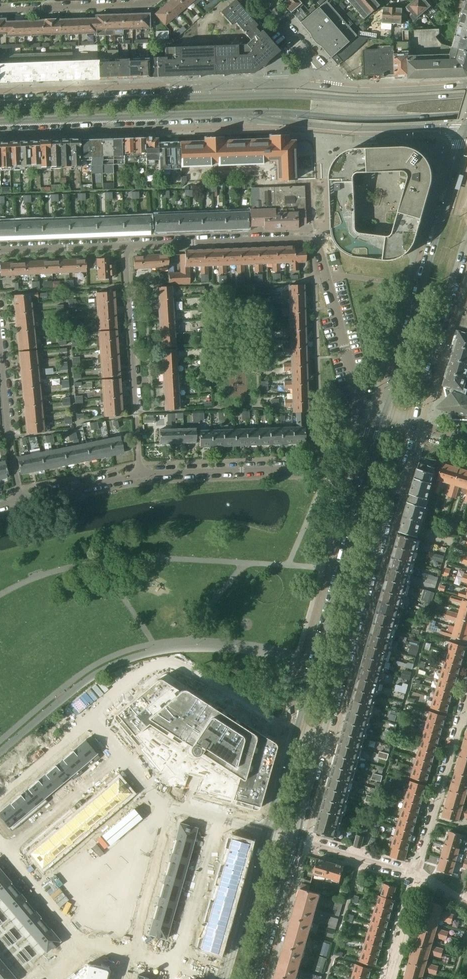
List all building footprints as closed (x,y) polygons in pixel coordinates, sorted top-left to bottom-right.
[(168,2),(178,14),(185,8),(179,0),(170,0),(168,2)] [(214,0),(208,0),(210,2),(207,5),(210,9),(216,3),(214,0)] [(238,4),(235,0),(233,0),(219,12),(231,26),(234,23),(245,35),(255,27),(257,25),(238,4)] [(285,4),(286,5),(286,6),(287,6),(289,9),(299,0),(287,0),(284,3),(285,4)] [(289,9),(291,11),(291,12),(292,12),(297,18),(304,12),(299,6),(303,3),(300,0),(299,0),(289,9)] [(353,6),(359,12),(373,0),(359,0),(353,6)] [(359,12),(364,19),(380,6),(375,0),(373,0),(359,12)] [(414,1),(424,13),(431,6),(433,4),(430,0),(429,0),(427,2),(425,0),(415,0),(414,1)] [(457,0),(455,0),(451,0),(448,9),(454,10),(457,0)] [(302,23),(312,35),(312,36),(312,37),(313,38),(314,40),(315,41),(316,42),(317,43),(318,44),(319,45),(321,46),(322,47),(332,58),(358,36),(327,1),(302,23)] [(424,13),(414,1),(405,9),(408,13),(410,11),(412,14),(410,16),(414,21),(416,19),(417,19),(424,13)] [(168,2),(162,8),(172,19),(178,14),(168,2)] [(392,24),(393,8),(384,7),(383,23),(382,23),(381,29),(391,30),(392,24)] [(162,8),(154,14),(164,26),(172,19),(162,8)] [(408,15),(402,9),(393,8),(392,24),(401,24),(405,24),(405,18),(407,18),(408,15)] [(149,13),(139,14),(140,29),(150,29),(149,13)] [(464,14),(462,13),(459,24),(466,27),(466,15),(464,14)] [(121,14),(113,15),(113,35),(120,35),(120,30),(122,30),(121,14)] [(131,14),(121,14),(122,30),(131,29),(131,14)] [(139,14),(131,14),(131,29),(140,29),(139,14)] [(95,18),(94,18),(95,19),(95,36),(105,36),(104,15),(95,15),(95,18)] [(113,15),(104,15),(105,36),(113,35),(113,15)] [(94,18),(86,19),(86,34),(93,34),(93,36),(95,36),(95,19),(94,18)] [(41,20),(41,36),(50,35),(50,19),(41,20)] [(59,19),(50,19),(50,35),(59,35),(59,19)] [(59,19),(59,35),(68,35),(68,19),(59,19)] [(77,19),(68,19),(68,35),(77,34),(77,19)] [(86,19),(77,19),(77,34),(86,34),(86,19)] [(32,20),(23,21),(24,36),(32,36),(32,20)] [(41,20),(32,20),(32,36),(41,36),(41,20)] [(14,21),(5,21),(5,34),(5,37),(14,37),(14,21)] [(23,21),(14,21),(14,37),(24,36),(23,21)] [(459,24),(455,36),(466,39),(466,27),(459,24)] [(279,51),(261,30),(259,32),(255,27),(245,35),(250,40),(267,62),(279,51)] [(168,31),(155,31),(156,39),(168,39),(168,31)] [(377,34),(359,31),(358,36),(376,39),(377,34)] [(343,61),(368,38),(362,37),(358,36),(333,59),(338,65),(343,61)] [(455,36),(452,47),(453,47),(453,48),(466,52),(466,39),(455,36)] [(245,45),(213,46),(214,75),(222,75),(223,77),(229,75),(253,74),(261,67),(263,68),(267,62),(250,40),(245,45)] [(411,76),(410,56),(409,56),(408,43),(402,43),(402,42),(394,42),(394,45),(395,77),(396,79),(401,79),(401,77),(410,77),(410,78),(411,78),(411,76)] [(378,48),(370,48),(365,48),(363,50),(364,62),(362,62),(362,66),(364,67),(364,75),(363,75),(362,76),(363,80),(369,80),(369,76),(379,76),(379,78),(385,78),(395,77),(394,45),(378,46),(378,48)] [(97,61),(97,50),(97,46),(89,46),(90,61),(97,61)] [(148,58),(149,78),(198,76),(199,77),(206,75),(214,75),(213,46),(164,48),(165,57),(148,58)] [(419,56),(410,56),(411,76),(411,78),(466,76),(466,52),(453,48),(451,54),(419,56)] [(98,79),(97,61),(90,61),(88,61),(87,55),(84,56),(80,56),(80,61),(71,62),(72,80),(98,79)] [(72,80),(71,62),(65,62),(65,57),(58,58),(59,62),(46,63),(46,81),(72,80)] [(20,64),(19,60),(12,61),(12,64),(10,64),(10,58),(3,59),(3,64),(0,64),(0,83),(20,82),(20,64)] [(138,78),(137,59),(127,60),(128,78),(138,78)] [(147,59),(137,59),(138,78),(148,78),(147,59)] [(107,60),(97,61),(98,79),(108,79),(107,60)] [(117,60),(113,60),(107,60),(108,79),(118,79),(117,60)] [(128,78),(127,60),(117,60),(118,79),(128,78)] [(46,63),(20,64),(20,82),(46,81),(46,63)] [(222,137),(205,138),(204,138),(204,141),(180,142),(181,163),(276,160),(276,169),(274,170),(274,180),(276,180),(277,181),(300,180),(300,179),(296,179),(294,141),(288,141),(287,135),(268,135),(268,139),(223,141),(222,137)] [(153,137),(144,138),(145,162),(145,165),(154,165),(154,161),(158,161),(158,143),(158,139),(154,139),(153,137)] [(123,163),(122,138),(111,139),(112,164),(123,164),(123,163)] [(133,138),(122,138),(123,163),(134,162),(133,138)] [(144,138),(133,138),(134,162),(145,162),(144,138)] [(101,174),(100,139),(90,140),(90,165),(91,174),(101,174)] [(112,173),(112,164),(111,139),(100,139),(101,174),(112,173)] [(68,140),(58,141),(59,169),(69,169),(68,140)] [(78,140),(68,140),(69,169),(79,168),(79,165),(78,140)] [(90,165),(90,140),(78,140),(79,165),(90,165)] [(38,141),(28,142),(29,167),(35,167),(35,170),(39,170),(38,141)] [(48,141),(38,141),(39,170),(49,169),(48,141)] [(58,141),(48,141),(49,169),(59,169),(58,141)] [(9,143),(10,170),(10,171),(13,170),(13,168),(18,168),(18,142),(9,143)] [(18,142),(18,168),(18,171),(23,170),(23,168),(29,167),(28,142),(18,142)] [(180,142),(169,143),(170,170),(175,170),(176,173),(181,173),(181,163),(180,142)] [(0,143),(0,171),(10,170),(9,143),(0,143)] [(169,143),(158,143),(158,161),(159,174),(163,174),(163,170),(170,170),(169,143)] [(416,240),(432,185),(433,183),(433,181),(433,178),(433,176),(433,174),(433,171),(432,170),(432,169),(431,167),(431,165),(431,164),(431,163),(430,162),(429,161),(427,159),(427,158),(425,156),(425,155),(424,154),(423,153),(422,153),(420,152),(418,151),(417,150),(415,149),(412,148),(410,148),(409,148),(406,147),(403,147),(358,148),(354,149),(349,150),(344,152),(340,155),(337,159),(334,163),(332,167),(330,171),(330,176),(330,178),(331,229),(331,230),(332,232),(332,234),(332,235),(334,239),(335,243),(337,246),(340,249),(343,251),(346,253),(349,255),(353,256),(357,257),(383,260),(386,261),(389,261),(391,261),(394,260),(397,259),(399,258),(402,257),(404,256),(406,254),(408,253),(409,252),(410,250),(412,249),(413,247),(414,246),(415,244),(415,242),(416,240)] [(304,211),(303,186),(255,188),(252,188),(252,209),(251,209),(252,227),(264,226),(264,230),(298,229),(297,224),(306,224),(305,211),(304,211)] [(248,228),(247,212),(236,213),(235,209),(234,209),(234,213),(235,229),(248,228)] [(213,213),(201,214),(201,230),(213,229),(213,213)] [(224,213),(213,213),(213,229),(225,229),(224,213)] [(234,213),(224,213),(225,229),(235,229),(234,213)] [(189,214),(177,215),(178,231),(190,230),(189,214)] [(201,214),(189,214),(190,230),(201,230),(201,214)] [(107,219),(95,219),(96,234),(109,233),(109,215),(107,215),(107,219)] [(122,218),(110,219),(110,215),(109,215),(109,233),(123,233),(122,218)] [(166,215),(154,216),(154,231),(166,231),(166,215)] [(177,215),(166,215),(166,231),(178,231),(177,215)] [(69,235),(68,220),(68,217),(66,217),(66,220),(56,220),(56,217),(54,217),(55,221),(55,235),(69,235)] [(150,217),(136,218),(136,232),(150,232),(150,217)] [(136,218),(122,218),(123,233),(136,232),(136,218)] [(42,236),(41,221),(41,219),(28,220),(28,236),(42,236)] [(95,219),(82,220),(82,234),(96,234),(95,219)] [(28,236),(28,220),(14,220),(14,222),(15,236),(28,236)] [(82,220),(68,220),(69,235),(82,234),(82,220)] [(55,221),(41,221),(42,236),(55,235),(55,221)] [(14,222),(1,222),(1,237),(15,237),(14,222)] [(298,249),(298,246),(284,247),(285,263),(290,263),(290,271),(299,271),(298,262),(305,262),(305,249),(298,249)] [(266,247),(257,248),(258,272),(262,272),(261,264),(267,264),(266,247)] [(275,247),(266,247),(267,264),(272,263),(272,272),(276,271),(275,247)] [(284,247),(275,247),(276,271),(280,271),(279,263),(285,263),(284,247)] [(239,248),(230,249),(231,265),(236,265),(236,273),(240,273),(239,248)] [(248,248),(239,248),(240,273),(244,273),(243,264),(249,264),(248,248)] [(257,248),(248,248),(249,264),(254,264),(254,272),(258,272),(257,248)] [(212,249),(203,250),(204,274),(208,274),(207,266),(213,265),(212,249)] [(221,249),(212,249),(213,265),(218,265),(218,273),(222,273),(221,249)] [(230,249),(221,249),(222,273),(226,273),(225,265),(231,265),(230,249)] [(184,254),(185,284),(190,284),(189,266),(195,266),(194,250),(184,250),(184,254)] [(203,250),(194,250),(195,266),(200,266),(200,274),(204,274),(203,250)] [(180,272),(168,273),(169,284),(185,284),(184,254),(179,254),(180,272)] [(168,255),(155,255),(151,256),(151,267),(168,266),(168,255)] [(151,256),(133,257),(134,268),(151,267),(151,256)] [(109,265),(108,258),(97,259),(98,279),(109,278),(109,275),(115,275),(114,265),(109,265)] [(91,259),(83,259),(68,260),(68,272),(86,271),(86,268),(91,267),(91,259)] [(68,260),(51,261),(52,273),(68,272),(68,260)] [(51,261),(34,262),(35,273),(35,276),(39,276),(39,273),(52,273),(51,261)] [(34,262),(17,263),(18,274),(35,273),(34,262)] [(0,275),(18,274),(17,263),(0,264),(0,271),(0,275)] [(304,285),(288,285),(288,291),(280,291),(280,295),(305,294),(304,285)] [(171,286),(157,287),(158,300),(172,299),(171,286)] [(94,299),(94,302),(115,301),(114,292),(96,293),(96,299),(94,299)] [(37,293),(13,295),(14,304),(30,303),(30,298),(38,297),(37,293)] [(305,294),(280,295),(280,299),(289,298),(289,304),(305,303),(305,294)] [(172,299),(158,300),(159,311),(173,310),(172,299)] [(115,301),(94,302),(94,306),(97,306),(97,311),(115,310),(115,301)] [(32,302),(30,303),(14,304),(15,314),(36,312),(35,308),(33,308),(32,302)] [(305,303),(289,304),(289,309),(281,309),(281,313),(305,312),(305,303)] [(115,310),(97,311),(98,316),(95,317),(95,320),(116,319),(115,310)] [(173,310),(159,311),(160,323),(174,322),(173,310)] [(36,312),(15,314),(16,323),(34,321),(33,315),(36,315),(36,312)] [(305,312),(281,313),(281,317),(289,316),(290,322),(306,321),(305,312)] [(116,319),(95,320),(95,324),(98,324),(98,329),(116,328),(116,319)] [(34,321),(16,323),(17,332),(37,329),(37,326),(34,326),(34,321)] [(306,321),(290,322),(290,327),(282,327),(282,331),(306,330),(306,321)] [(174,322),(160,323),(160,335),(174,334),(174,322)] [(37,329),(17,332),(18,341),(36,339),(35,333),(38,333),(37,329)] [(96,338),(96,341),(117,340),(116,330),(99,332),(99,338),(96,338)] [(306,330),(282,331),(282,335),(290,334),(290,340),(306,339),(306,330)] [(458,330),(454,344),(466,348),(466,333),(458,330)] [(174,334),(160,335),(161,347),(175,346),(174,334)] [(36,339),(18,341),(19,350),(39,347),(39,343),(36,344),(36,339)] [(306,339),(290,340),(290,345),(282,345),(282,349),(307,348),(306,339)] [(117,340),(96,341),(97,345),(99,345),(100,350),(118,349),(117,340)] [(454,344),(450,358),(466,363),(466,348),(454,344)] [(307,348),(282,349),(282,353),(291,352),(291,358),(307,357),(307,348)] [(118,349),(100,350),(100,355),(97,356),(98,359),(118,358),(118,349)] [(176,349),(162,350),(162,362),(176,361),(176,349)] [(19,352),(20,361),(38,359),(37,354),(40,354),(40,350),(19,352)] [(307,357),(291,358),(291,363),(283,363),(283,367),(307,366),(307,357)] [(118,358),(98,359),(98,363),(101,363),(101,369),(119,367),(118,358)] [(447,371),(466,377),(466,363),(450,358),(447,371)] [(38,359),(20,361),(21,370),(42,368),(41,365),(38,365),(38,359)] [(176,361),(162,362),(163,374),(177,373),(176,361)] [(307,366),(283,367),(283,371),(291,370),(291,376),(308,375),(307,366)] [(119,367),(101,369),(102,374),(99,374),(99,378),(120,376),(119,367)] [(42,368),(21,370),(22,380),(40,378),(39,372),(42,372),(42,368)] [(466,379),(466,377),(447,371),(442,386),(447,387),(466,393),(466,391),(466,389),(464,388),(466,379)] [(177,373),(163,374),(164,386),(178,385),(177,373)] [(308,375),(291,376),(292,381),(283,381),(284,385),(308,384),(308,375)] [(40,378),(22,380),(23,388),(43,386),(43,382),(40,383),(40,378)] [(102,384),(103,389),(120,388),(120,379),(99,380),(99,384),(102,384)] [(308,384),(284,385),(284,389),(292,388),(292,394),(308,393),(308,384)] [(178,385),(164,386),(164,397),(178,397),(178,385)] [(43,386),(23,388),(24,397),(42,395),(41,390),(44,390),(43,386)] [(466,394),(466,393),(447,387),(446,389),(445,388),(447,397),(449,398),(441,405),(439,408),(442,409),(451,411),(452,419),(458,413),(466,416),(466,395),(466,394)] [(120,388),(103,389),(103,394),(100,395),(100,398),(121,397),(120,388)] [(308,393),(292,394),(292,399),(284,399),(284,403),(309,402),(308,393)] [(42,395),(24,397),(25,406),(45,404),(45,400),(42,401),(42,395)] [(121,397),(100,398),(101,402),(103,402),(104,407),(122,406),(121,397)] [(178,397),(164,397),(165,410),(179,409),(178,397)] [(309,402),(284,403),(284,407),(292,406),(293,412),(296,412),(304,412),(309,411),(309,402)] [(45,404),(25,406),(26,415),(43,413),(43,408),(46,408),(45,404)] [(122,406),(104,407),(104,412),(101,413),(102,417),(122,415),(122,406)] [(304,412),(296,412),(297,427),(292,427),(293,443),(305,443),(304,426),(306,426),(306,419),(304,419),(304,412)] [(43,413),(26,415),(26,424),(47,422),(47,418),(44,419),(43,413)] [(47,422),(26,424),(27,433),(45,431),(45,425),(48,425),(47,422)] [(221,430),(211,430),(212,446),(223,446),(223,430),(223,427),(221,427),(221,430)] [(292,427),(281,428),(281,444),(293,443),(292,427)] [(195,428),(183,429),(184,443),(196,442),(200,442),(199,431),(195,431),(195,428)] [(257,428),(246,429),(246,445),(258,445),(257,428)] [(269,428),(257,428),(258,445),(269,444),(269,428)] [(281,428),(269,428),(269,444),(281,444),(281,428)] [(160,444),(172,443),(171,429),(159,430),(160,444)] [(183,429),(171,429),(172,443),(184,443),(183,429)] [(234,429),(223,430),(223,446),(235,445),(234,429)] [(246,429),(234,429),(235,445),(246,445),(246,429)] [(199,431),(200,442),(200,447),(212,446),(211,430),(199,431)] [(120,436),(109,439),(112,455),(123,452),(120,436)] [(109,439),(97,441),(100,457),(112,455),(109,439)] [(97,441),(86,444),(89,459),(100,457),(97,441)] [(86,444),(75,446),(78,461),(89,459),(86,444)] [(75,446),(63,448),(66,464),(78,461),(75,446)] [(63,448),(52,450),(55,466),(66,464),(63,448)] [(52,450),(40,453),(44,468),(55,466),(52,450)] [(40,453),(29,455),(32,471),(44,468),(40,453)] [(20,473),(32,471),(29,455),(17,458),(20,473)] [(421,456),(419,464),(435,468),(437,460),(421,456)] [(0,462),(0,478),(9,476),(5,461),(0,462)] [(419,464),(407,503),(426,509),(429,499),(428,498),(435,474),(434,473),(435,468),(419,464)] [(442,481),(447,482),(451,467),(442,464),(434,492),(438,493),(442,481)] [(460,469),(451,467),(447,482),(452,484),(448,496),(451,497),(460,469)] [(460,469),(451,497),(455,498),(459,486),(464,487),(466,476),(466,471),(460,469)] [(407,503),(403,517),(422,522),(426,509),(407,503)] [(403,517),(399,532),(418,537),(422,522),(403,517)] [(420,541),(400,535),(398,540),(399,542),(397,546),(417,552),(420,541)] [(417,552),(397,546),(396,546),(395,551),(395,553),(394,557),(414,563),(417,552)] [(392,564),(391,568),(411,574),(414,563),(394,557),(393,557),(392,562),(392,564)] [(389,575),(388,579),(408,584),(411,574),(391,568),(390,568),(389,573),(389,575)] [(386,586),(385,590),(405,595),(408,584),(388,579),(387,579),(386,584),(386,586)] [(383,597),(382,601),(402,606),(405,595),(385,590),(384,590),(383,595),(383,597)] [(424,590),(421,600),(432,603),(434,593),(424,590)] [(461,609),(466,611),(466,601),(452,596),(451,600),(463,604),(461,609)] [(379,607),(378,611),(399,617),(402,606),(382,601),(380,600),(378,607),(379,607)] [(461,609),(459,614),(447,611),(446,615),(466,621),(466,611),(461,609)] [(376,618),(375,622),(396,628),(399,617),(378,611),(377,611),(375,618),(376,618)] [(446,615),(445,618),(457,622),(455,628),(466,631),(466,621),(446,615)] [(373,629),(372,633),(392,639),(396,628),(375,622),(375,623),(374,622),(372,629),(373,629)] [(420,629),(413,627),(411,633),(421,636),(423,630),(420,630),(420,629)] [(455,628),(454,633),(442,629),(441,633),(466,641),(466,631),(455,628)] [(370,640),(369,644),(389,650),(392,639),(372,633),(370,633),(369,640),(370,640)] [(451,642),(448,653),(463,657),(466,647),(451,642)] [(367,651),(366,655),(386,661),(389,650),(369,644),(367,644),(366,651),(367,651)] [(417,656),(418,649),(419,647),(411,645),(408,654),(417,656)] [(463,657),(448,653),(445,662),(460,667),(463,657)] [(364,662),(363,666),(383,672),(386,661),(366,655),(364,655),(362,662),(364,662)] [(394,664),(404,667),(413,669),(414,664),(408,662),(406,664),(394,661),(394,664)] [(460,667),(445,662),(442,671),(457,675),(460,667)] [(361,673),(359,677),(380,683),(383,672),(363,666),(361,666),(359,673),(361,673)] [(457,675),(442,671),(440,680),(455,684),(457,675)] [(114,716),(114,717),(114,718),(114,719),(128,736),(129,735),(131,734),(134,736),(140,744),(143,747),(140,750),(159,772),(160,772),(161,772),(166,765),(174,775),(168,780),(167,781),(167,782),(168,782),(168,783),(170,785),(170,786),(171,786),(172,786),(182,789),(183,789),(184,789),(184,788),(185,788),(188,775),(200,778),(196,792),(196,793),(197,793),(197,794),(212,798),(212,797),(213,794),(234,800),(233,804),(254,810),(255,810),(256,810),(257,809),(258,808),(258,807),(261,797),(264,790),(266,781),(268,774),(270,766),(275,748),(275,746),(275,745),(275,744),(274,743),(273,742),(219,707),(217,706),(216,706),(215,707),(214,707),(214,708),(213,708),(206,703),(206,702),(206,701),(206,700),(206,699),(205,698),(168,674),(167,674),(166,674),(165,674),(163,674),(162,675),(115,715),(114,715),(114,716)] [(358,685),(357,689),(377,694),(380,683),(359,677),(358,677),(356,684),(358,685)] [(455,684),(440,680),(437,689),(452,693),(455,684)] [(355,696),(354,700),(374,705),(377,694),(357,689),(356,688),(355,694),(355,696)] [(452,693),(437,689),(434,698),(449,703),(452,693)] [(449,703),(434,698),(431,708),(446,712),(449,703)] [(352,707),(351,710),(371,716),(374,705),(354,700),(353,699),(352,705),(352,707)] [(349,718),(348,721),(368,727),(371,716),(351,710),(350,710),(348,716),(349,718)] [(430,712),(427,721),(443,726),(445,716),(430,712)] [(346,729),(345,732),(365,738),(368,727),(348,721),(347,721),(345,727),(346,729)] [(443,726),(427,721),(425,731),(440,736),(443,726)] [(440,736),(425,731),(422,741),(437,745),(440,736)] [(343,740),(342,743),(362,749),(365,738),(345,732),(344,732),(342,738),(343,740)] [(85,740),(76,748),(87,761),(87,762),(90,765),(99,757),(85,740)] [(437,745),(422,741),(419,750),(434,755),(437,745)] [(340,751),(339,754),(358,760),(362,749),(342,743),(341,743),(339,749),(340,751)] [(76,748),(67,755),(78,769),(79,768),(87,762),(87,761),(76,748)] [(434,755),(419,750),(417,759),(432,764),(434,755)] [(338,754),(336,760),(337,762),(336,765),(355,771),(358,760),(339,754),(338,754)] [(67,755),(58,762),(70,776),(69,776),(72,780),(82,772),(79,768),(78,769),(67,755)] [(460,755),(458,765),(466,767),(466,757),(460,755)] [(432,764),(417,759),(414,768),(429,772),(432,764)] [(58,762),(49,770),(61,783),(69,776),(70,776),(58,762)] [(334,773),(332,776),(352,782),(355,771),(336,765),(335,765),(333,770),(334,773)] [(458,765),(455,773),(466,776),(466,767),(458,765)] [(429,772),(414,768),(411,777),(426,782),(429,772)] [(49,770),(41,777),(52,791),(61,783),(49,770)] [(455,773),(453,781),(466,785),(466,776),(455,773)] [(330,784),(329,787),(349,793),(352,782),(332,776),(331,776),(330,781),(330,784)] [(41,777),(32,784),(44,798),(52,791),(41,777)] [(118,779),(109,787),(120,801),(129,793),(118,779)] [(411,781),(408,792),(423,796),(426,786),(411,781)] [(453,781),(450,790),(466,795),(466,791),(466,790),(466,785),(453,781)] [(32,784),(23,792),(38,809),(47,801),(44,798),(32,784)] [(109,787),(100,794),(112,808),(120,801),(109,787)] [(327,795),(326,798),(346,804),(349,793),(329,787),(328,787),(327,792),(327,795)] [(450,790),(448,799),(463,804),(465,798),(466,799),(466,795),(450,790)] [(23,792),(15,799),(29,816),(38,809),(23,792)] [(423,796),(408,792),(405,801),(420,805),(423,796)] [(100,794),(91,802),(103,816),(112,808),(100,794)] [(324,806),(323,809),(343,815),(346,804),(326,798),(325,798),(324,803),(324,806)] [(15,799),(6,806),(20,824),(29,816),(15,799)] [(448,799),(445,807),(466,813),(466,809),(462,808),(463,804),(448,799)] [(420,805),(405,801),(402,810),(417,814),(420,805)] [(91,802),(83,809),(94,823),(103,816),(91,802)] [(0,811),(0,818),(11,831),(20,824),(6,806),(0,811)] [(445,807),(442,816),(458,821),(460,816),(466,818),(466,813),(445,807)] [(83,809),(74,816),(85,830),(94,823),(83,809)] [(319,820),(340,826),(343,815),(323,809),(322,809),(321,814),(321,816),(320,820),(319,820)] [(417,814),(402,810),(400,819),(415,823),(417,814)] [(74,816),(65,824),(77,838),(85,830),(74,816)] [(415,823),(400,819),(397,828),(412,833),(415,823)] [(316,832),(317,832),(317,833),(317,834),(318,835),(319,836),(333,840),(334,837),(337,837),(340,826),(319,820),(319,821),(320,821),(317,831),(316,831),(316,832)] [(65,824),(56,831),(68,845),(77,838),(65,824)] [(179,824),(176,835),(193,840),(197,828),(179,824)] [(412,833),(397,828),(394,837),(409,842),(412,833)] [(56,831),(48,838),(59,852),(68,845),(56,831)] [(449,831),(445,844),(459,848),(463,835),(449,831)] [(176,835),(173,846),(190,851),(193,840),(176,835)] [(357,835),(354,846),(360,848),(364,837),(357,835)] [(409,842),(394,837),(392,847),(394,848),(391,857),(404,861),(409,842)] [(48,838),(39,846),(51,860),(59,852),(48,838)] [(192,933),(202,936),(199,948),(217,954),(247,848),(248,843),(230,838),(226,850),(216,848),(213,860),(223,863),(216,887),(206,884),(203,896),(203,897),(213,900),(206,923),(196,920),(196,921),(192,933)] [(459,848),(445,844),(441,857),(455,861),(459,848)] [(39,846),(30,853),(41,867),(51,860),(39,846)] [(173,846),(170,857),(187,862),(190,851),(173,846)] [(97,849),(75,866),(83,876),(105,860),(97,849)] [(170,857),(167,868),(184,873),(187,862),(170,857)] [(455,861),(441,857),(438,870),(451,874),(455,861)] [(330,863),(317,859),(312,878),(325,882),(330,863)] [(344,866),(336,864),(330,863),(325,882),(338,886),(344,866)] [(167,868),(164,879),(181,884),(184,873),(167,868)] [(0,885),(0,898),(1,899),(15,888),(7,879),(0,885)] [(164,879),(160,890),(178,895),(181,884),(164,879)] [(302,883),(297,902),(296,903),(315,909),(320,894),(309,891),(310,885),(302,883)] [(385,884),(381,896),(392,900),(396,887),(385,884)] [(15,888),(1,899),(8,908),(22,897),(15,888)] [(160,890),(157,901),(175,906),(178,895),(160,890)] [(394,900),(392,900),(381,896),(379,896),(376,905),(392,909),(394,900)] [(22,897),(8,908),(16,917),(29,905),(22,897)] [(340,900),(335,915),(339,916),(344,901),(340,900)] [(157,901),(154,912),(172,916),(175,906),(157,901)] [(427,901),(425,911),(452,919),(454,915),(441,911),(443,906),(427,901)] [(296,903),(295,908),(292,917),(311,923),(315,909),(296,903)] [(29,905),(16,917),(23,926),(37,914),(29,905)] [(392,909),(376,905),(374,915),(389,919),(392,909)] [(452,919),(425,911),(422,919),(437,924),(439,919),(451,922),(452,919)] [(154,912),(151,923),(169,927),(172,916),(154,912)] [(37,914),(23,926),(30,934),(44,923),(37,914)] [(389,919),(374,915),(371,924),(386,929),(389,919)] [(292,917),(290,926),(288,932),(307,937),(311,923),(292,917)] [(331,917),(328,927),(336,929),(338,919),(331,917)] [(437,924),(422,919),(419,928),(447,936),(449,932),(436,928),(437,924)] [(44,923),(30,934),(38,943),(51,931),(44,923)] [(151,923),(148,934),(165,939),(169,927),(151,923)] [(386,929),(371,924),(368,934),(383,938),(386,929)] [(447,936),(419,928),(417,937),(432,941),(434,936),(446,940),(447,936)] [(51,931),(38,943),(45,952),(59,940),(51,931)] [(288,932),(284,946),(303,951),(307,937),(288,932)] [(383,938),(368,934),(365,943),(381,947),(383,938)] [(432,941),(417,937),(414,945),(442,953),(443,949),(431,946),(432,941)] [(381,947),(365,943),(363,952),(378,957),(381,947)] [(442,953),(414,945),(412,954),(427,958),(429,953),(441,957),(442,953)] [(284,946),(280,959),(280,960),(299,965),(303,951),(284,946)] [(378,957),(363,952),(360,961),(375,966),(378,957)] [(427,958),(412,954),(409,962),(437,970),(438,967),(426,963),(427,958)] [(323,971),(327,957),(318,955),(314,969),(323,971)] [(279,965),(276,975),(292,978),(296,978),(299,965),(280,960),(279,965)] [(437,970),(409,962),(407,971),(422,976),(424,971),(436,974),(437,970)] [(68,978),(107,978),(110,971),(110,970),(110,969),(109,969),(109,968),(108,968),(94,964),(93,964),(92,964),(92,965),(89,964),(88,964),(87,964),(86,964),(68,978)] [(371,969),(356,964),(353,974),(368,978),(371,969)] [(0,975),(0,978),(13,978),(14,978),(7,969),(0,975)]
